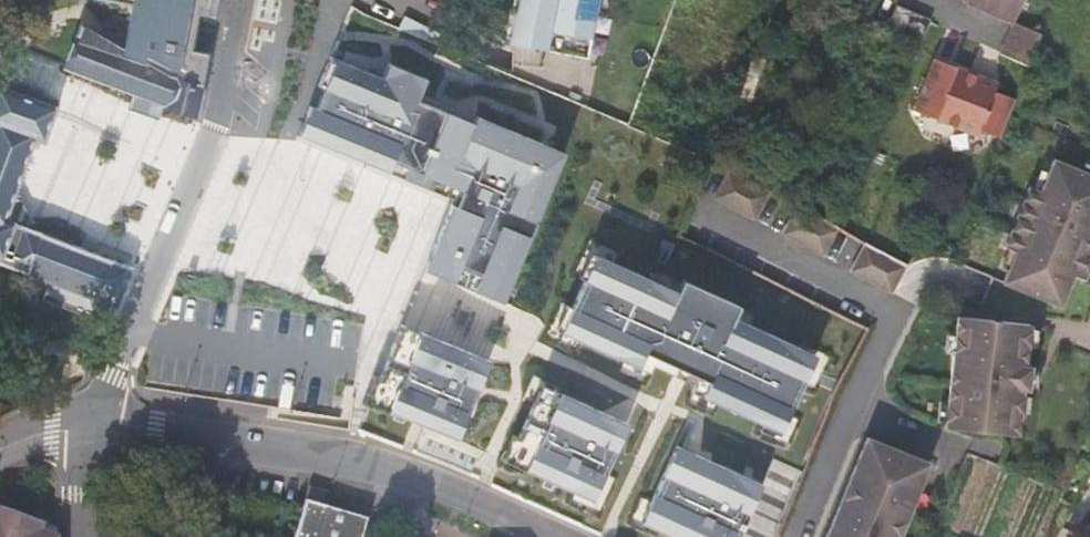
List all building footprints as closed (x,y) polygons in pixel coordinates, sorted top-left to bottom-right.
[(130,3),(121,51),(82,20),(64,67),(136,94),(132,105),(157,114),(162,103),(195,116),(209,51),(193,48),(200,15),(216,18),(219,0),(116,0),(130,3)] [(586,58),(598,0),(513,0),(505,42),(586,58)] [(964,7),(1010,24),(999,54),(1027,67),(1040,35),(1014,25),(1024,0),(967,0),(964,7)] [(915,44),(927,16),(892,2),(881,29),(913,42),(915,44)] [(400,16),(395,28),(436,46),(441,35),(400,16)] [(991,129),(1006,91),(995,87),(998,79),(976,71),(974,76),(966,72),(968,67),(934,55),(915,106),(979,131),(981,125),(991,129)] [(308,105),(296,135),(452,198),(423,270),(501,301),(556,168),(545,164),(553,146),(475,115),(472,121),(416,99),(425,77),(387,62),(380,77),(328,56),(316,86),(321,88),(313,107),(308,105)] [(131,268),(14,224),(17,218),(10,206),(3,204),(14,176),(28,139),(40,143),(49,118),(51,113),(53,107),(13,94),(0,89),(0,263),(46,280),(39,298),(86,314),(93,296),(115,304),(124,284),(131,268)] [(1006,91),(991,129),(1001,133),(1016,95),(1006,91)] [(563,150),(553,146),(545,164),(556,168),(563,150)] [(1002,283),(1060,306),(1072,275),(1084,280),(1089,264),(1089,175),(1053,159),(1040,191),(1029,186),(1003,247),(1015,251),(1002,283)] [(769,194),(728,172),(714,198),(755,220),(769,194)] [(837,231),(795,208),(782,235),(823,256),(837,231)] [(905,267),(863,245),(851,271),(891,292),(905,267)] [(582,279),(593,254),(589,252),(577,277),(582,279)] [(570,307),(558,332),(648,373),(652,365),(655,358),(697,377),(694,384),(691,392),(761,424),(780,432),(812,361),(794,353),(797,346),(733,317),(738,305),(682,280),(676,292),(593,254),(582,279),(570,307)] [(558,332),(570,307),(565,305),(553,330),(558,332)] [(1030,324),(957,317),(945,428),(1019,437),(1024,390),(1029,390),(1032,367),(1026,367),(1030,324)] [(379,377),(369,403),(412,421),(456,439),(475,392),(489,360),(401,324),(379,377)] [(815,355),(797,346),(794,353),(812,361),(815,355)] [(697,377),(655,358),(652,365),(679,378),(694,384),(697,377)] [(369,403),(379,377),(373,375),(362,404),(412,421),(369,403)] [(553,406),(556,400),(538,392),(535,399),(553,406)] [(526,473),(523,479),(593,508),(625,428),(588,413),(556,400),(553,406),(535,399),(516,446),(508,465),(526,473)] [(780,432),(761,424),(758,430),(777,438),(780,432)] [(929,463),(865,437),(826,536),(899,536),(929,463)] [(675,449),(645,521),(663,529),(660,535),(664,536),(775,536),(800,471),(771,461),(762,485),(693,456),(675,449)] [(367,520),(303,501),(293,536),(362,536),(367,520)] [(663,529),(645,521),(642,528),(660,535),(663,529)] [(0,528),(0,536),(23,536),(0,528)]
